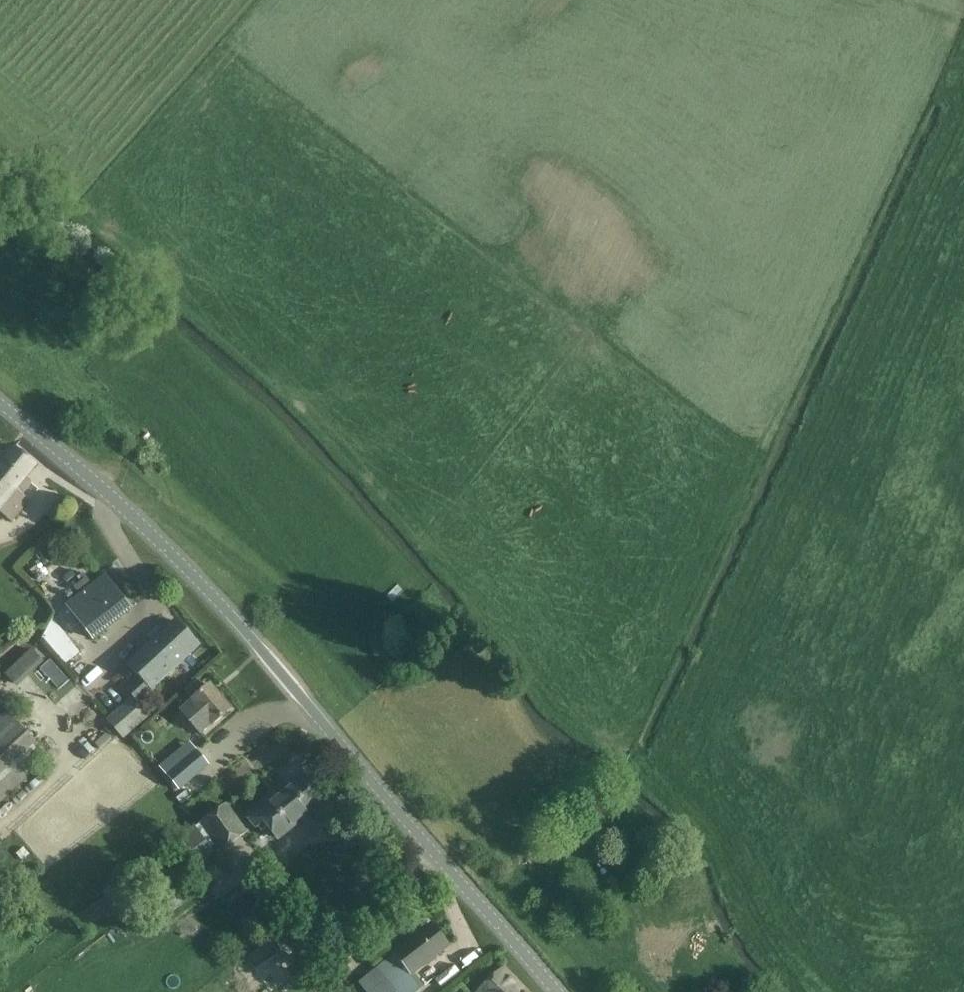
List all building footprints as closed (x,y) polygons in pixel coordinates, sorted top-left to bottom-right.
[(12,522),(29,500),(22,494),(31,483),(25,478),(36,464),(15,446),(0,465),(0,512),(12,522)] [(105,576),(90,588),(66,607),(92,640),(131,610),(105,576)] [(174,665),(198,644),(177,622),(149,648),(161,660),(165,656),(174,665)] [(176,667),(174,665),(165,656),(161,660),(149,648),(129,667),(140,679),(127,690),(138,702),(176,667)] [(17,687),(43,662),(31,649),(5,674),(17,687)] [(193,699),(179,711),(200,736),(212,725),(216,722),(231,710),(210,685),(193,699)] [(105,719),(121,738),(146,717),(130,698),(105,719)] [(46,755),(3,708),(0,711),(0,798),(46,755)] [(197,751),(167,777),(179,792),(210,766),(197,751)] [(324,801),(304,776),(251,819),(261,832),(268,827),(278,839),(324,801)] [(177,839),(196,866),(213,853),(211,849),(217,844),(221,851),(246,833),(226,806),(202,824),(196,828),(194,827),(177,839)] [(432,957),(448,945),(432,925),(374,970),(392,991),(417,991),(422,988),(411,974),(432,957)] [(285,927),(246,957),(274,991),(277,991),(314,964),(285,927)] [(504,967),(502,969),(495,975),(489,981),(478,991),(528,991),(504,967)]
